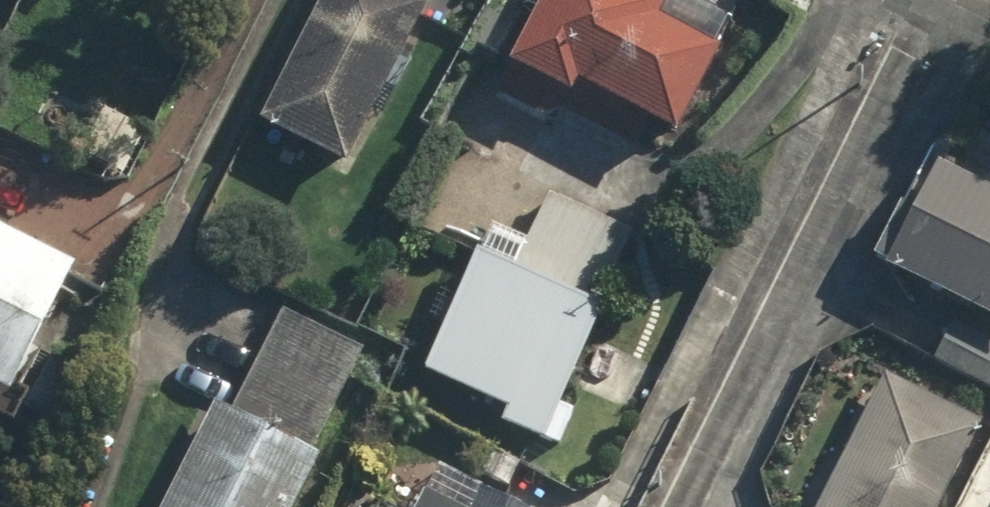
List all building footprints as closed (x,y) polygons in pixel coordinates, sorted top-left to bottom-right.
[(341,169),(425,5),(416,0),(320,0),(255,126),(341,169)] [(654,0),(539,0),(491,94),(537,118),(558,112),(632,150),(646,125),(672,138),(716,51),(654,19),(662,4),(654,0)] [(989,325),(989,196),(931,166),(909,212),(897,206),(871,257),(883,263),(880,270),(989,325)] [(3,400),(68,272),(0,238),(0,398),(3,400)] [(597,315),(480,263),(429,376),(495,406),(486,425),(537,448),(597,315)] [(205,399),(153,506),(288,506),(365,348),(277,306),(227,410),(205,399)] [(932,361),(989,391),(989,344),(952,324),(932,361)] [(882,375),(816,506),(934,506),(977,422),(882,375)] [(539,505),(493,481),(480,506),(538,506),(539,505)] [(429,493),(423,506),(457,506),(429,493)]
